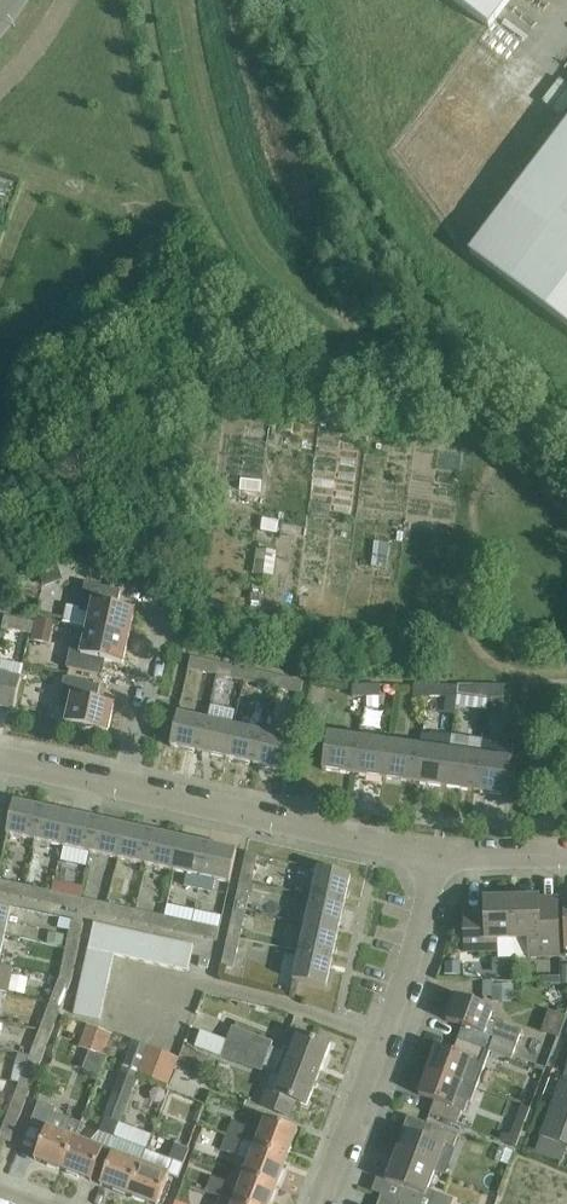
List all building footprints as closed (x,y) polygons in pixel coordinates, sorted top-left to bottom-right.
[(488,29),(510,0),(450,0),(488,29)] [(469,254),(566,328),(566,124),(469,254)] [(16,197),(20,177),(0,173),(0,194),(16,197)] [(382,435),(381,444),(389,445),(390,436),(382,435)] [(262,519),(260,532),(277,534),(278,521),(262,519)] [(261,547),(259,573),(279,575),(281,548),(261,547)] [(115,575),(113,585),(127,588),(130,578),(115,575)] [(67,607),(64,624),(88,629),(129,638),(135,612),(118,608),(121,592),(86,584),(80,610),(67,607)] [(251,594),(250,602),(259,603),(260,595),(251,594)] [(5,617),(2,628),(31,635),(33,623),(5,617)] [(34,622),(30,639),(48,643),(53,622),(35,618),(34,622)] [(129,638),(88,629),(85,643),(73,640),(67,669),(103,677),(106,662),(123,665),(129,638)] [(216,675),(219,663),(190,657),(188,669),(216,675)] [(14,714),(22,680),(20,680),(23,666),(0,661),(0,710),(14,714)] [(246,669),(219,663),(216,675),(244,681),(246,669)] [(274,675),(246,669),(244,681),(271,687),(274,675)] [(274,675),(271,687),(301,694),(304,682),(274,675)] [(70,710),(67,725),(108,734),(115,706),(97,702),(101,686),(65,679),(58,708),(70,710)] [(457,696),(455,709),(469,711),(471,698),(475,699),(475,697),(475,686),(474,685),(458,685),(457,696)] [(488,697),(488,685),(475,686),(475,697),(488,697)] [(502,685),(488,685),(488,697),(502,696),(502,685)] [(366,697),(366,686),(353,686),(353,697),(366,697)] [(380,686),(366,686),(366,697),(378,697),(380,697),(380,686)] [(427,697),(427,686),(414,686),(414,697),(427,697)] [(441,686),(427,686),(427,697),(441,697),(441,686)] [(378,697),(366,697),(366,709),(378,709),(378,697)] [(199,754),(206,720),(178,714),(171,748),(199,754)] [(206,720),(199,754),(227,760),(234,726),(206,720)] [(261,732),(234,726),(227,760),(254,766),(261,732)] [(261,732),(254,766),(283,772),(290,738),(261,732)] [(354,774),(359,739),(327,734),(322,770),(354,774)] [(451,736),(449,751),(444,787),(475,791),(480,755),(482,740),(451,736)] [(389,743),(359,739),(354,774),(384,778),(389,743)] [(389,743),(384,778),(414,783),(419,747),(389,743)] [(419,747),(414,783),(444,787),(449,751),(419,747)] [(511,760),(480,755),(475,791),(506,795),(511,760)] [(36,841),(43,808),(15,802),(7,835),(36,841)] [(43,808),(36,841),(63,848),(71,814),(43,808)] [(71,814),(63,848),(91,854),(98,820),(71,814)] [(98,820),(91,854),(119,860),(126,826),(98,820)] [(126,826),(119,860),(146,866),(154,833),(126,826)] [(154,833),(146,866),(174,872),(181,839),(154,833)] [(181,839),(174,872),(187,875),(185,886),(199,889),(206,858),(209,845),(181,839)] [(206,858),(199,889),(213,893),(216,881),(230,884),(236,858),(237,851),(209,845),(206,858)] [(245,856),(240,882),(253,885),(258,859),(245,856)] [(318,869),(312,898),(345,905),(351,876),(318,869)] [(26,886),(0,881),(0,893),(23,898),(26,886)] [(240,882),(234,910),(247,912),(253,885),(240,882)] [(26,886),(23,898),(51,904),(53,893),(26,886)] [(81,899),(53,893),(51,904),(78,910),(81,899)] [(345,905),(312,898),(306,925),(339,932),(345,905)] [(81,899),(78,910),(106,917),(109,905),(81,899)] [(486,915),(465,915),(466,953),(499,952),(499,958),(514,957),(514,941),(513,899),(485,900),(486,915)] [(539,899),(513,899),(514,941),(514,957),(529,957),(529,951),(540,951),(540,958),(561,957),(559,908),(540,909),(539,899)] [(6,936),(12,908),(0,905),(0,935),(6,936)] [(136,911),(109,905),(106,917),(134,923),(136,911)] [(234,910),(228,937),(241,939),(247,912),(234,910)] [(164,917),(136,911),(134,923),(161,929),(164,917)] [(192,923),(164,917),(161,929),(189,935),(192,923)] [(59,918),(57,928),(69,931),(65,949),(77,952),(83,923),(71,920),(59,918)] [(192,923),(189,935),(217,941),(220,929),(192,923)] [(115,956),(121,930),(95,924),(86,964),(112,970),(115,956)] [(306,925),(300,952),(333,959),(339,932),(306,925)] [(136,933),(121,930),(115,956),(130,959),(136,933)] [(50,933),(48,945),(62,948),(64,936),(50,933)] [(136,933),(130,959),(144,962),(150,936),(136,933)] [(150,936),(144,962),(159,965),(165,939),(150,936)] [(241,939),(228,937),(222,963),(235,966),(241,939)] [(179,943),(165,939),(159,965),(174,969),(179,943)] [(179,943),(174,969),(188,972),(194,946),(179,943)] [(77,952),(65,949),(60,975),(59,976),(61,976),(72,979),(77,952)] [(333,959),(300,952),(294,981),(327,988),(333,959)] [(112,970),(86,964),(82,981),(108,987),(112,970)] [(460,964),(445,964),(445,976),(460,976),(460,964)] [(8,993),(13,967),(0,965),(0,991),(8,993)] [(61,976),(59,976),(50,1002),(51,1002),(61,1007),(72,979),(61,976)] [(82,981),(78,997),(104,1003),(108,987),(82,981)] [(494,984),(494,1002),(514,1002),(514,985),(494,984)] [(458,1040),(512,1060),(522,1031),(497,1022),(496,1025),(490,1022),(494,1010),(456,996),(447,1021),(463,1027),(458,1040)] [(104,1003),(78,997),(75,1015),(101,1020),(104,1003)] [(51,1002),(50,1002),(39,1030),(51,1034),(61,1007),(51,1002)] [(550,1012),(541,1033),(558,1039),(566,1018),(550,1012)] [(230,1025),(224,1041),(318,1076),(330,1046),(298,1034),(292,1050),(286,1048),(285,1051),(271,1046),(273,1041),(230,1025)] [(89,1027),(81,1049),(106,1058),(114,1036),(89,1027)] [(51,1034),(39,1030),(29,1056),(41,1061),(51,1034)] [(318,1076),(224,1041),(200,1031),(195,1046),(219,1055),(261,1071),(263,1066),(277,1071),(276,1075),(282,1077),(276,1093),(267,1090),(261,1106),(290,1118),(296,1103),(307,1107),(318,1076)] [(437,1047),(428,1071),(462,1084),(477,1089),(491,1052),(458,1040),(453,1053),(437,1047)] [(147,1047),(136,1075),(167,1087),(178,1058),(147,1047)] [(18,1054),(14,1065),(24,1069),(19,1083),(31,1088),(41,1061),(29,1056),(18,1054)] [(428,1071),(419,1095),(435,1101),(430,1114),(457,1124),(461,1113),(464,1114),(468,1102),(472,1103),(477,1089),(462,1084),(428,1071)] [(121,1073),(105,1117),(120,1123),(136,1078),(121,1073)] [(551,1112),(566,1119),(566,1074),(551,1112)] [(31,1088),(19,1083),(8,1110),(21,1114),(31,1088)] [(64,1170),(76,1139),(82,1123),(55,1113),(56,1109),(39,1102),(31,1123),(47,1129),(36,1159),(64,1170)] [(8,1110),(0,1132),(0,1138),(10,1142),(21,1114),(8,1110)] [(551,1112),(536,1152),(562,1162),(566,1149),(566,1119),(551,1112)] [(105,1117),(99,1131),(100,1132),(114,1137),(120,1123),(105,1117)] [(256,1147),(287,1159),(298,1130),(266,1118),(261,1133),(233,1122),(227,1137),(256,1147)] [(396,1156),(434,1171),(444,1146),(453,1149),(458,1135),(427,1123),(422,1136),(406,1130),(396,1156)] [(503,1134),(501,1141),(508,1144),(518,1147),(519,1145),(520,1139),(522,1136),(512,1133),(511,1136),(509,1136),(503,1134)] [(102,1184),(130,1195),(146,1151),(147,1150),(114,1137),(108,1152),(113,1153),(102,1184)] [(276,1187),(287,1159),(229,1137),(227,1137),(221,1153),(222,1153),(249,1164),(245,1175),(276,1187)] [(104,1149),(76,1139),(64,1170),(93,1181),(104,1149)] [(175,1145),(169,1160),(184,1166),(188,1155),(190,1150),(175,1145)] [(130,1195),(154,1203),(159,1203),(170,1174),(179,1178),(184,1166),(169,1160),(146,1151),(130,1195)] [(396,1156),(386,1181),(409,1190),(404,1203),(405,1203),(452,1203),(453,1199),(427,1189),(434,1171),(396,1156)] [(227,1181),(211,1175),(205,1192),(220,1197),(227,1181)] [(235,1202),(234,1203),(238,1203),(270,1203),(276,1187),(245,1175),(235,1202)] [(530,1203),(566,1203),(566,1185),(537,1177),(530,1203)]
